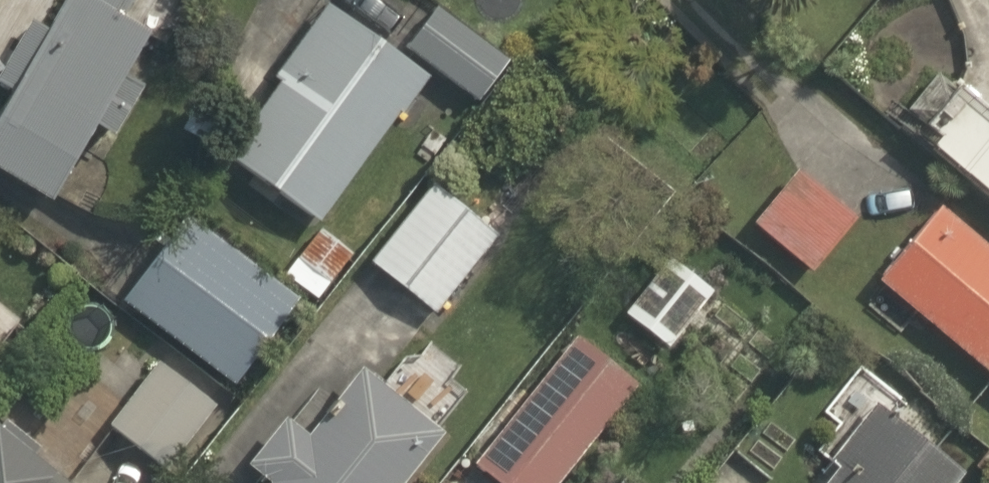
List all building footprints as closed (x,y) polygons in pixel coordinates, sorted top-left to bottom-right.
[(0,118),(0,173),(48,203),(93,131),(108,141),(142,86),(122,74),(145,36),(122,22),(136,0),(92,0),(67,0),(51,26),(33,15),(0,69),(0,91),(12,99),(0,118)] [(227,157),(326,221),(396,114),(402,117),(431,72),(328,4),(227,157)] [(477,102),(508,62),(434,6),(404,47),(477,102)] [(988,200),(988,111),(959,85),(915,137),(988,200)] [(754,222),(809,272),(855,220),(800,171),(754,222)] [(433,315),(496,237),(431,183),(367,261),(433,315)] [(988,376),(988,254),(935,208),(875,279),(988,376)] [(120,300),(234,389),(300,304),(186,215),(120,300)] [(352,252),(318,227),(282,276),(317,301),(352,252)] [(496,482),(559,482),(637,387),(577,338),(474,465),(496,482)] [(110,427),(167,470),(214,407),(157,364),(110,427)] [(443,433),(360,370),(308,438),(284,420),(248,468),(268,482),(405,482),(443,433)] [(960,476),(873,407),(830,463),(837,468),(825,482),(954,482),(960,476)] [(25,482),(114,482),(99,470),(103,465),(65,434),(25,482)]
